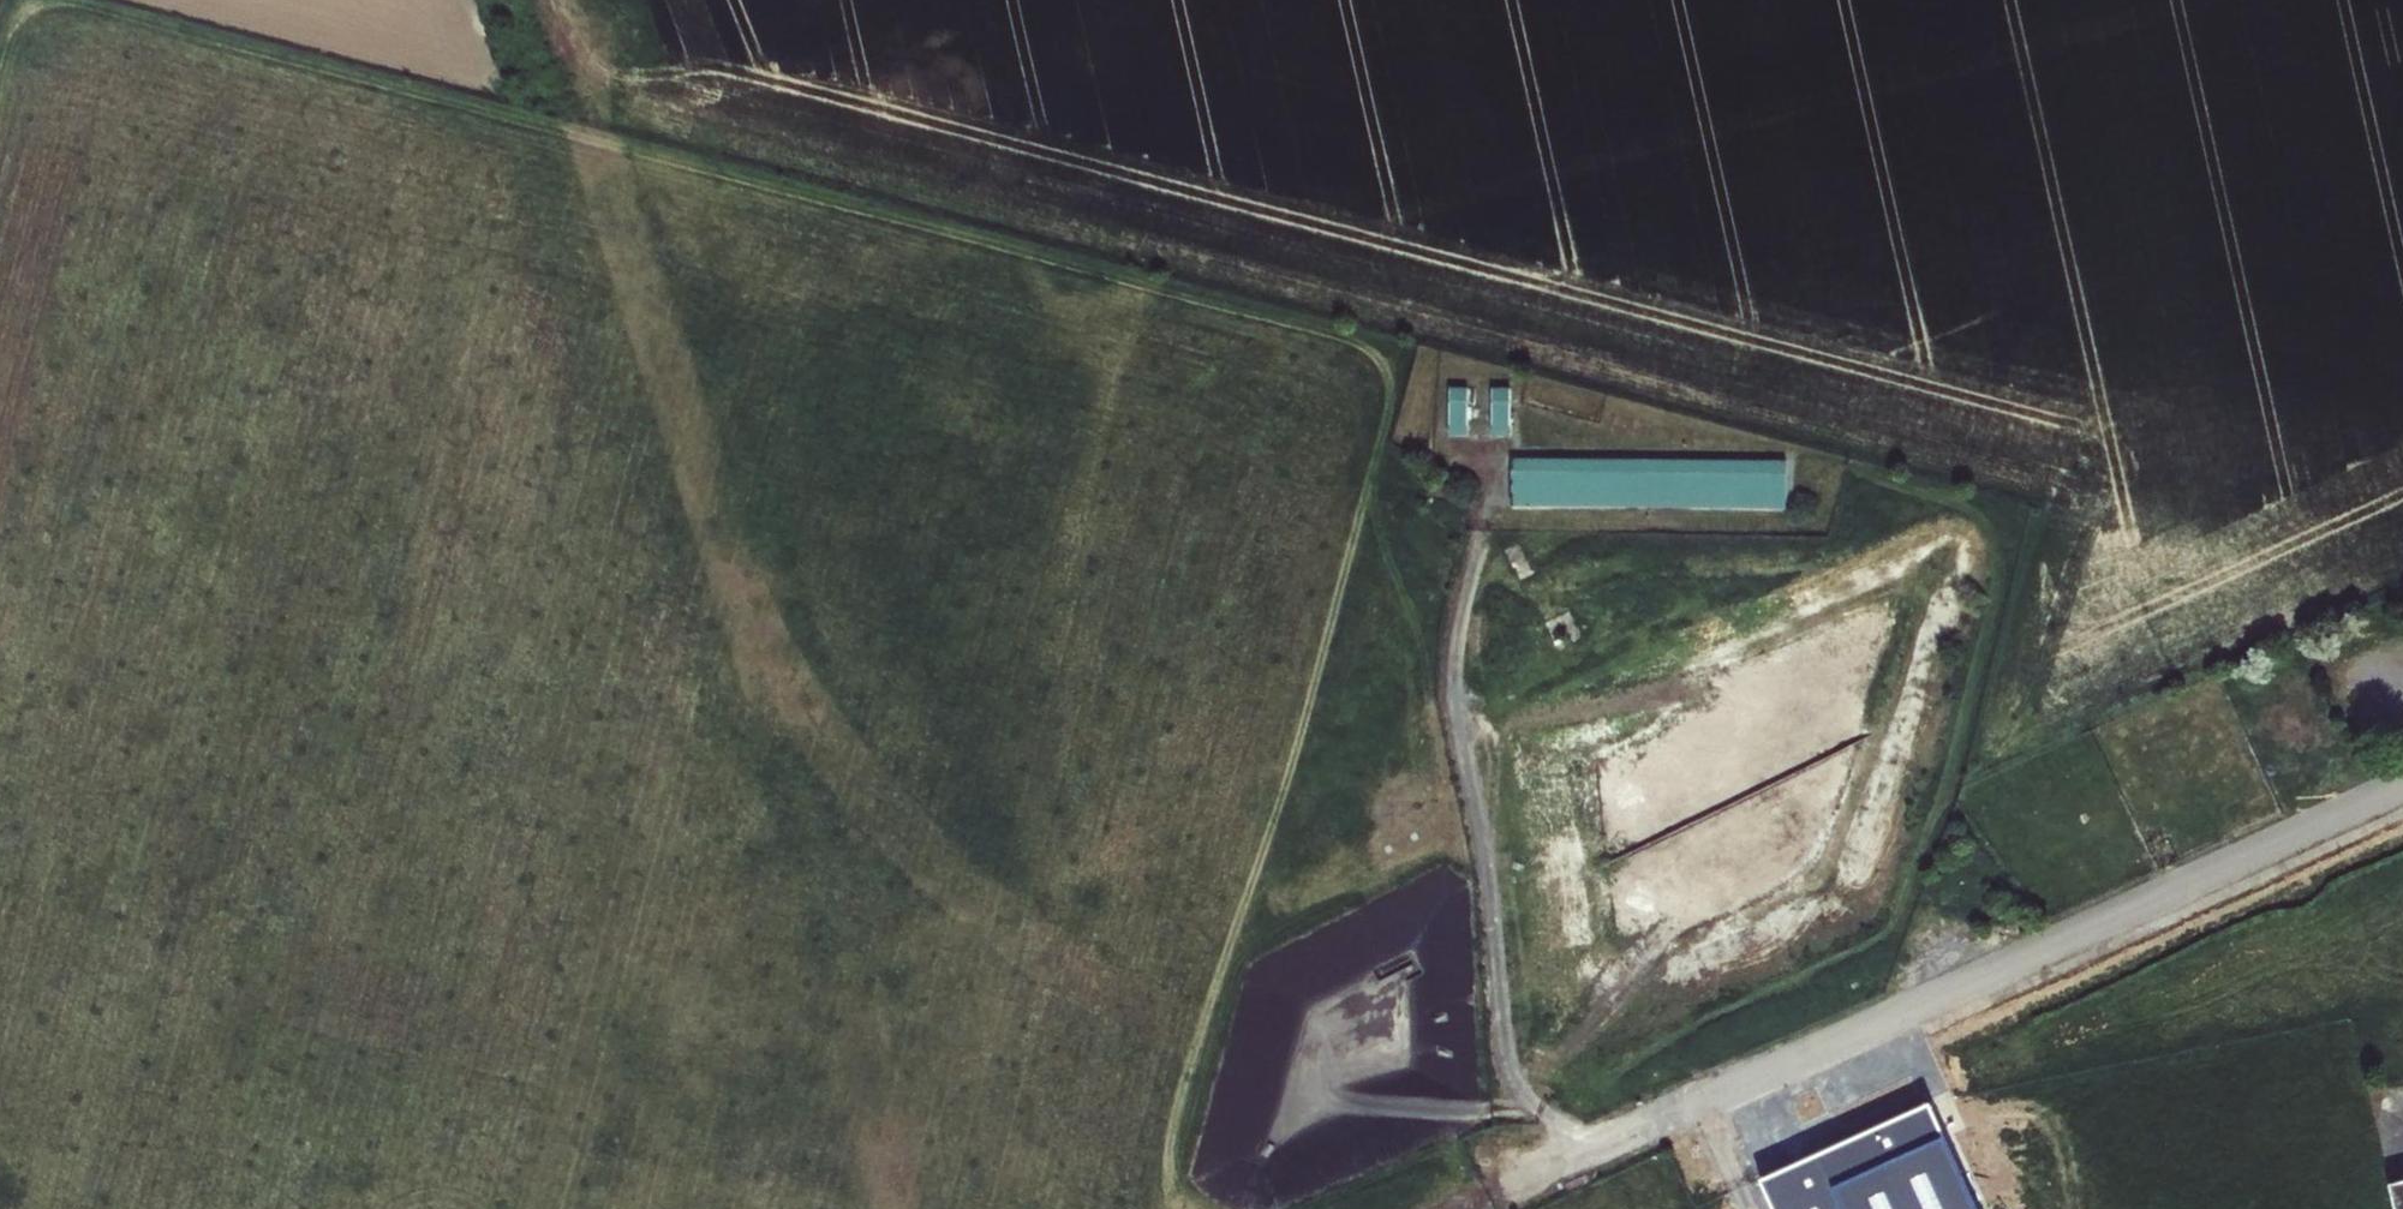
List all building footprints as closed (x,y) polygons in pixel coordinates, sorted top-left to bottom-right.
[(1467,391),(1450,391),(1449,435),(1466,435),(1467,391)] [(1510,392),(1493,392),(1492,436),(1509,436),(1510,392)] [(1784,461),(1509,458),(1509,506),(1784,509),(1784,461)] [(1760,1180),(1773,1208),(1975,1208),(1929,1106),(1815,1156),(1760,1180)] [(2390,1192),(2394,1208),(2402,1208),(2402,1189),(2390,1192)]
